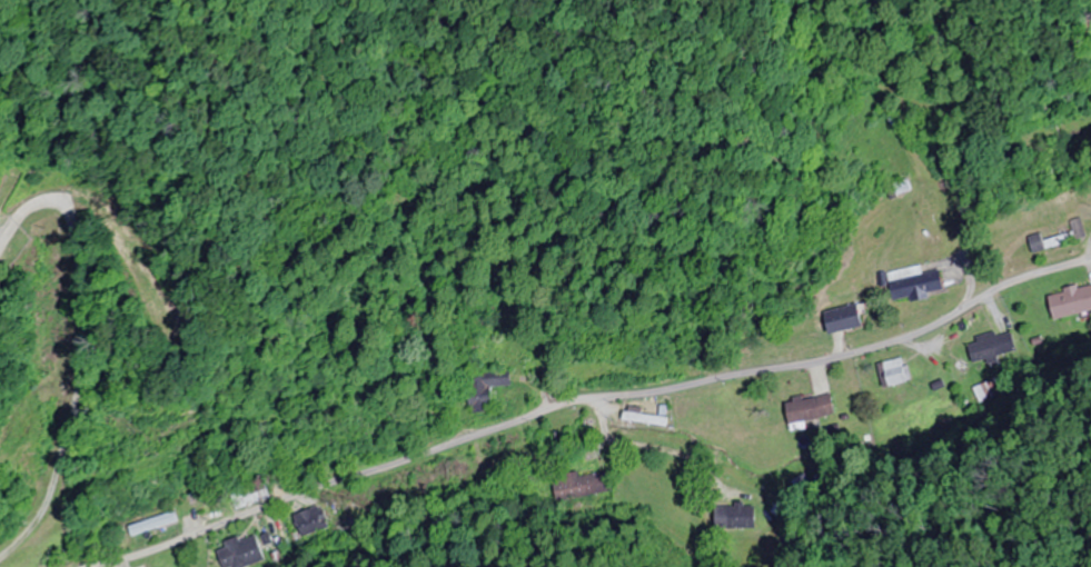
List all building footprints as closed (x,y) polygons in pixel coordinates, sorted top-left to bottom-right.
[(1042,240),(1041,234),(1030,237),(1034,252),(1086,238),(1081,219),(1071,221),(1074,232),(1042,240)] [(922,273),(922,268),(891,273),(895,301),(945,293),(942,270),(922,273)] [(1049,295),(1055,320),(1090,311),(1090,284),(1049,295)] [(864,327),(858,304),(823,312),(829,336),(864,327)] [(975,364),(1018,351),(1012,329),(968,341),(975,364)] [(887,387),(910,382),(904,357),(881,362),(887,387)] [(480,369),(481,376),(467,377),(469,413),(490,412),(489,386),(509,385),(508,367),(480,369)] [(835,417),(832,394),(786,400),(790,423),(835,417)] [(923,425),(921,419),(902,424),(901,420),(891,423),(894,434),(923,425)] [(558,502),(613,493),(609,470),(554,479),(558,502)] [(269,496),(261,474),(235,484),(243,506),(269,496)] [(325,505),(295,513),(301,537),(331,528),(325,505)] [(756,506),(718,506),(718,528),(756,528),(756,506)] [(127,526),(130,536),(176,522),(173,511),(127,526)] [(354,540),(363,535),(355,519),(346,524),(354,540)] [(227,566),(262,566),(262,538),(227,538),(227,566)]
